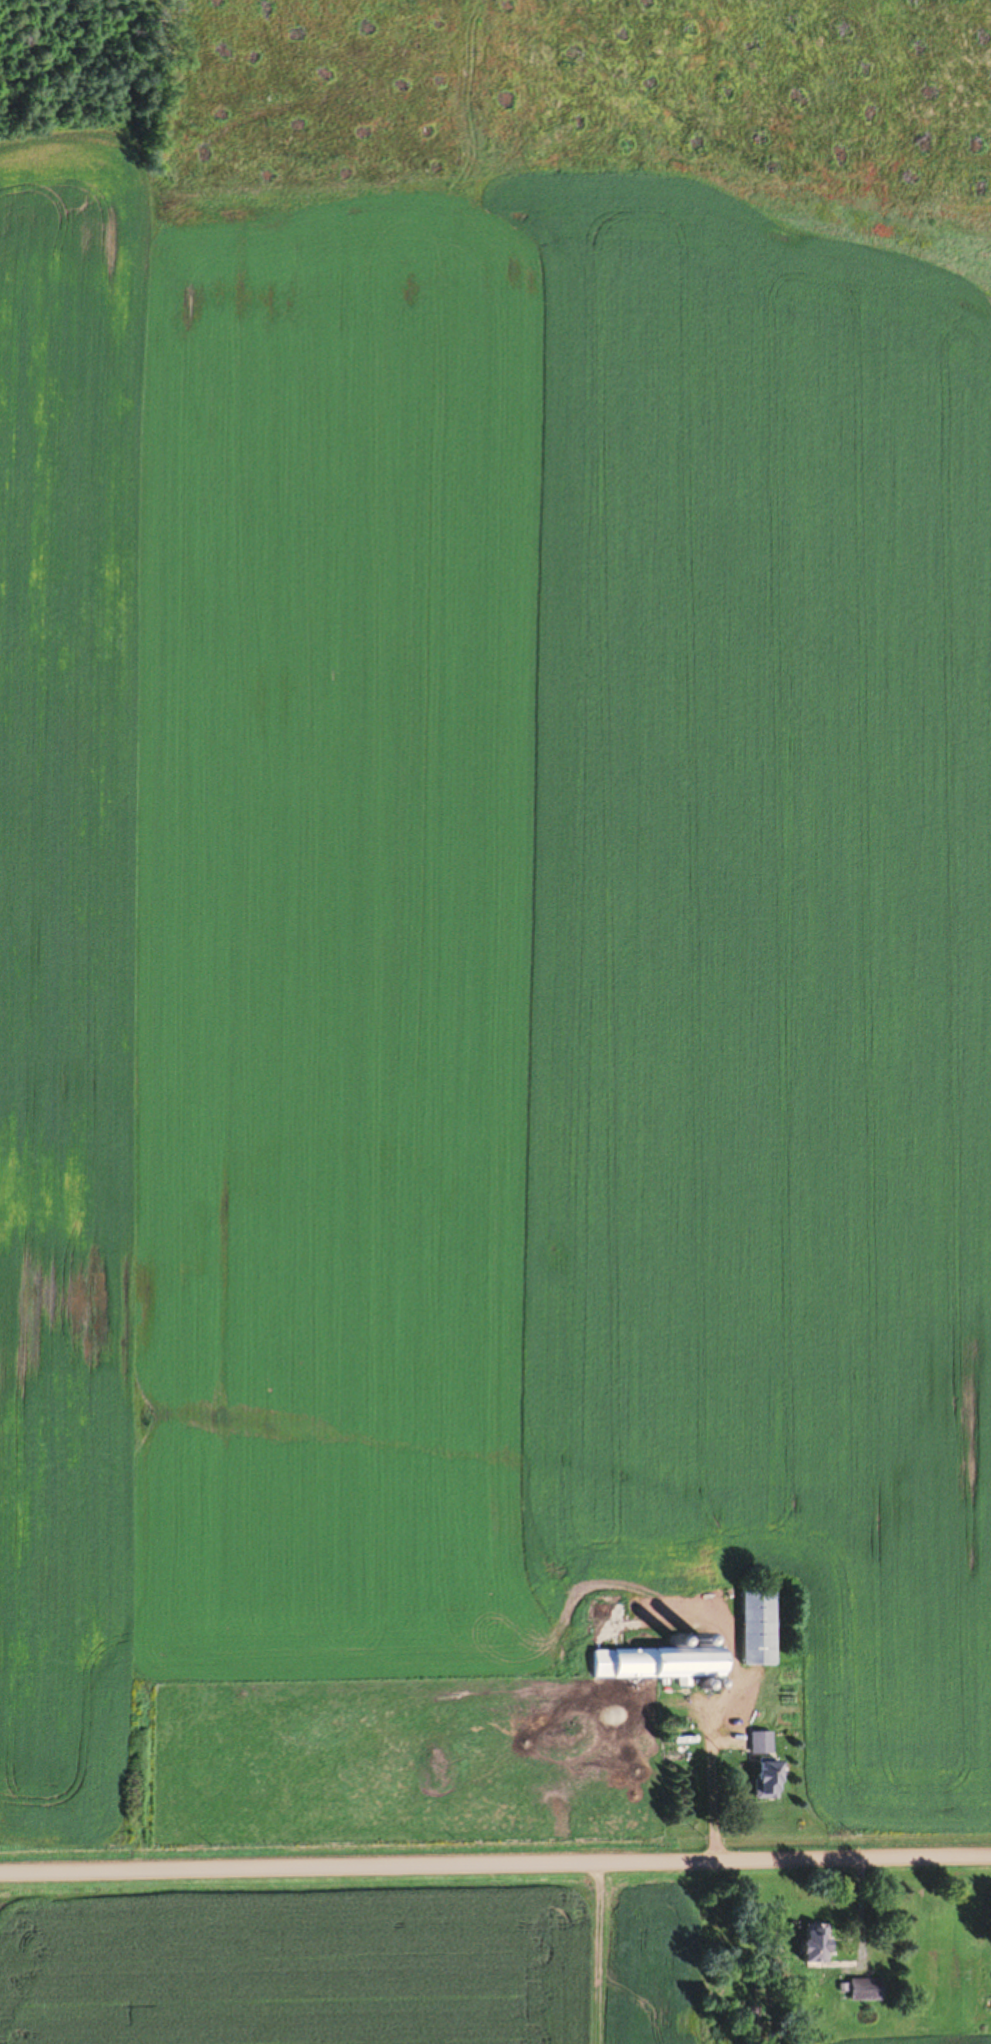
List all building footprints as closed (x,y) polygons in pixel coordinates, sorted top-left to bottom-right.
[(741,1590),(741,1664),(773,1664),(773,1590),(741,1590)] [(720,1647),(592,1647),(592,1677),(720,1676),(720,1647)] [(750,1731),(750,1750),(771,1750),(771,1731),(750,1731)] [(778,1759),(755,1759),(755,1796),(778,1796),(778,1759)] [(879,1977),(847,1977),(847,1999),(879,1999),(879,1977)]
